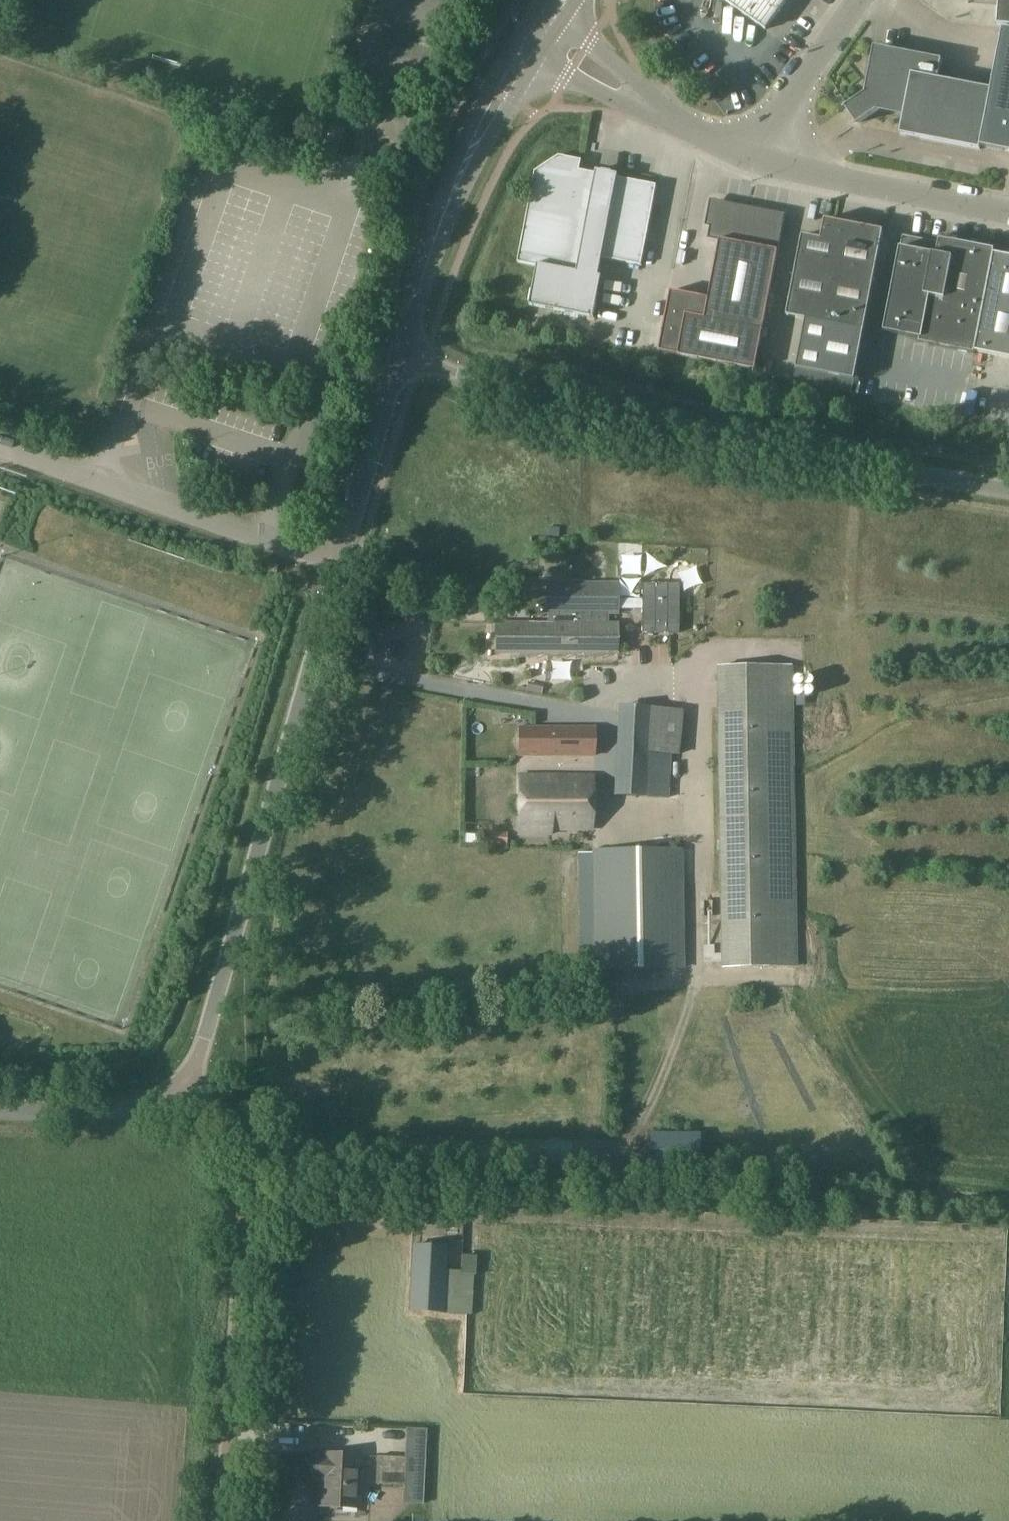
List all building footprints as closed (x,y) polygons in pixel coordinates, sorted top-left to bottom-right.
[(765,31),(787,0),(721,0),(765,31)] [(999,2),(997,27),(1003,27),(1002,30),(1008,30),(1008,0),(975,0),(999,2)] [(990,91),(937,81),(941,61),(873,48),(869,68),(872,69),(867,93),(847,107),(859,124),(879,110),(904,115),(900,135),(905,137),(906,132),(920,135),(919,139),(979,151),(980,148),(1008,154),(1008,30),(1002,30),(990,91)] [(558,157),(535,173),(517,264),(537,267),(529,307),(593,319),(601,278),(598,277),(602,260),(641,267),(656,186),(617,179),(618,176),(596,172),(595,175),(578,171),(579,162),(581,163),(581,161),(558,157)] [(954,179),(953,188),(976,191),(977,182),(954,179)] [(719,240),(708,299),(671,292),(660,352),(678,355),(755,369),(786,209),(748,201),(749,197),(738,195),(737,199),(716,195),(708,238),(719,240)] [(802,237),(786,317),(806,321),(796,370),(854,382),(864,332),(883,232),(824,221),(821,240),(802,237)] [(974,355),(994,251),(948,242),(948,243),(939,241),(939,245),(902,237),(884,333),(920,340),(919,344),(974,355)] [(994,269),(975,355),(1008,362),(1008,258),(997,256),(994,269)] [(279,566),(272,564),(269,571),(276,574),(279,566)] [(496,624),(495,654),(617,654),(617,624),(606,624),(607,614),(617,614),(618,584),(559,584),(559,624),(496,624)] [(641,634),(679,634),(679,584),(642,584),(641,634)] [(788,670),(717,670),(717,968),(789,968),(788,670)] [(594,729),(517,728),(517,756),(594,757),(594,729)] [(648,754),(646,797),(668,798),(670,755),(648,754)] [(592,779),(518,778),(518,834),(551,834),(551,830),(591,830),(592,779)] [(592,850),(594,971),(683,970),(682,851),(682,849),(592,850)] [(446,1247),(411,1246),(408,1310),(459,1312),(459,1315),(471,1315),(474,1254),(462,1253),(461,1270),(446,1270),(446,1247)] [(360,1455),(311,1453),(310,1477),(324,1477),(323,1501),(358,1503),(360,1455)] [(404,1485),(405,1463),(406,1458),(376,1456),(375,1484),(404,1485)]
